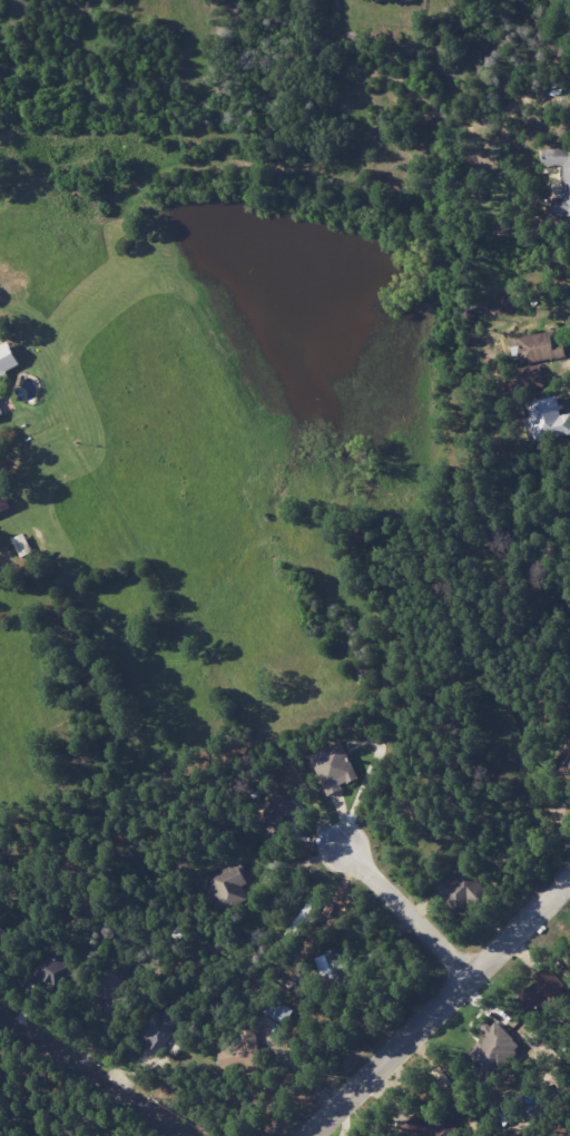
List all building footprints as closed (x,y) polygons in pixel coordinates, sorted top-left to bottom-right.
[(542,148),(542,166),(551,166),(550,183),(566,183),(566,196),(555,196),(555,215),(569,215),(569,149),(542,148)] [(563,358),(560,331),(516,336),(519,363),(563,358)] [(7,380),(4,372),(20,364),(9,342),(0,346),(0,383),(7,380)] [(560,415),(557,398),(528,404),(530,418),(528,418),(533,442),(569,435),(569,414),(560,415)] [(9,508),(0,489),(0,512),(9,508)] [(358,778),(342,742),(310,757),(327,793),(358,778)] [(292,819),(300,807),(278,792),(259,819),(276,831),(286,815),(292,819)] [(204,876),(218,913),(249,902),(243,885),(248,883),(240,862),(204,876)] [(549,970),(515,999),(529,1015),(545,1002),(550,1008),(568,992),(549,970)] [(264,1011),(282,1023),(291,1010),(273,997),(264,1011)] [(180,1019),(163,1008),(143,1041),(160,1052),(180,1019)] [(499,1067),(520,1046),(496,1022),(475,1044),(499,1067)] [(215,1042),(220,1072),(256,1066),(250,1029),(238,1031),(240,1044),(229,1046),(228,1040),(215,1042)]
